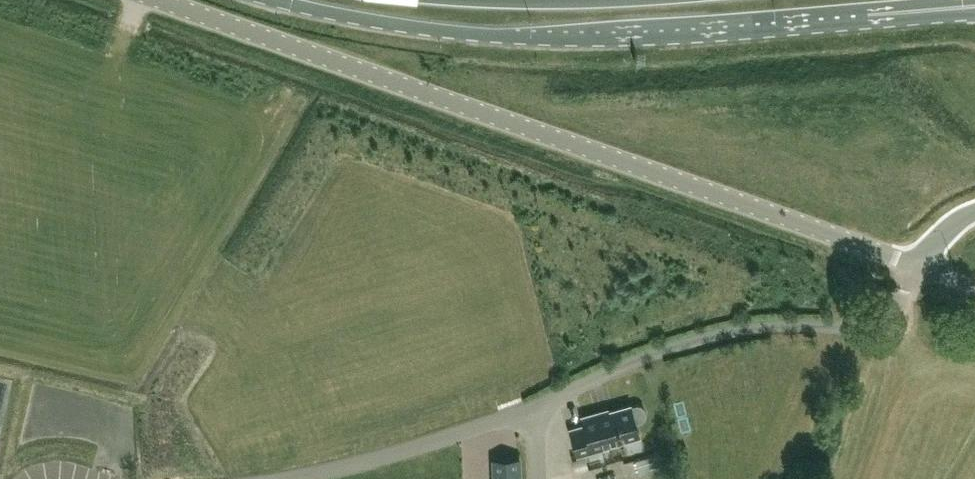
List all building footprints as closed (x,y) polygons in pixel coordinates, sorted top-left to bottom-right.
[(937,346),(943,344),(939,333),(933,335),(937,346)] [(637,405),(630,407),(630,405),(601,413),(601,412),(583,416),(586,425),(571,429),(578,454),(608,446),(607,444),(638,435),(635,422),(641,420),(644,417),(645,414),(643,408),(640,406),(637,405)] [(785,475),(793,462),(785,456),(776,470),(785,475)] [(520,457),(493,458),(494,478),(521,478),(520,457)]
